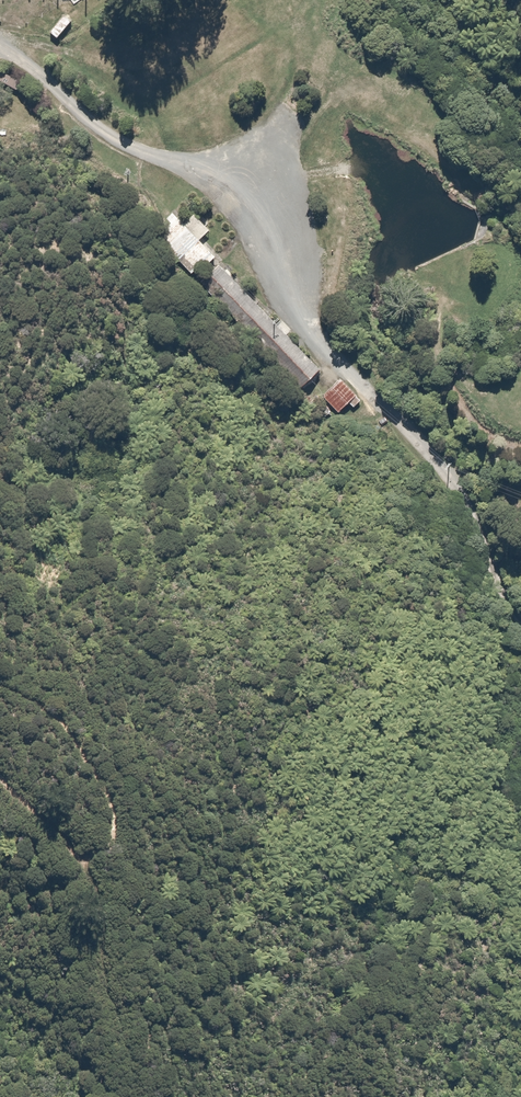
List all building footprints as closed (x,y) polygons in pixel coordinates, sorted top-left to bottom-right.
[(218,260),(175,215),(152,238),(195,282),(218,260)] [(321,372),(225,269),(206,287),(302,390),(321,372)] [(345,378),(323,399),(318,393),(308,403),(328,424),(338,414),(340,417),(362,396),(345,378)]
